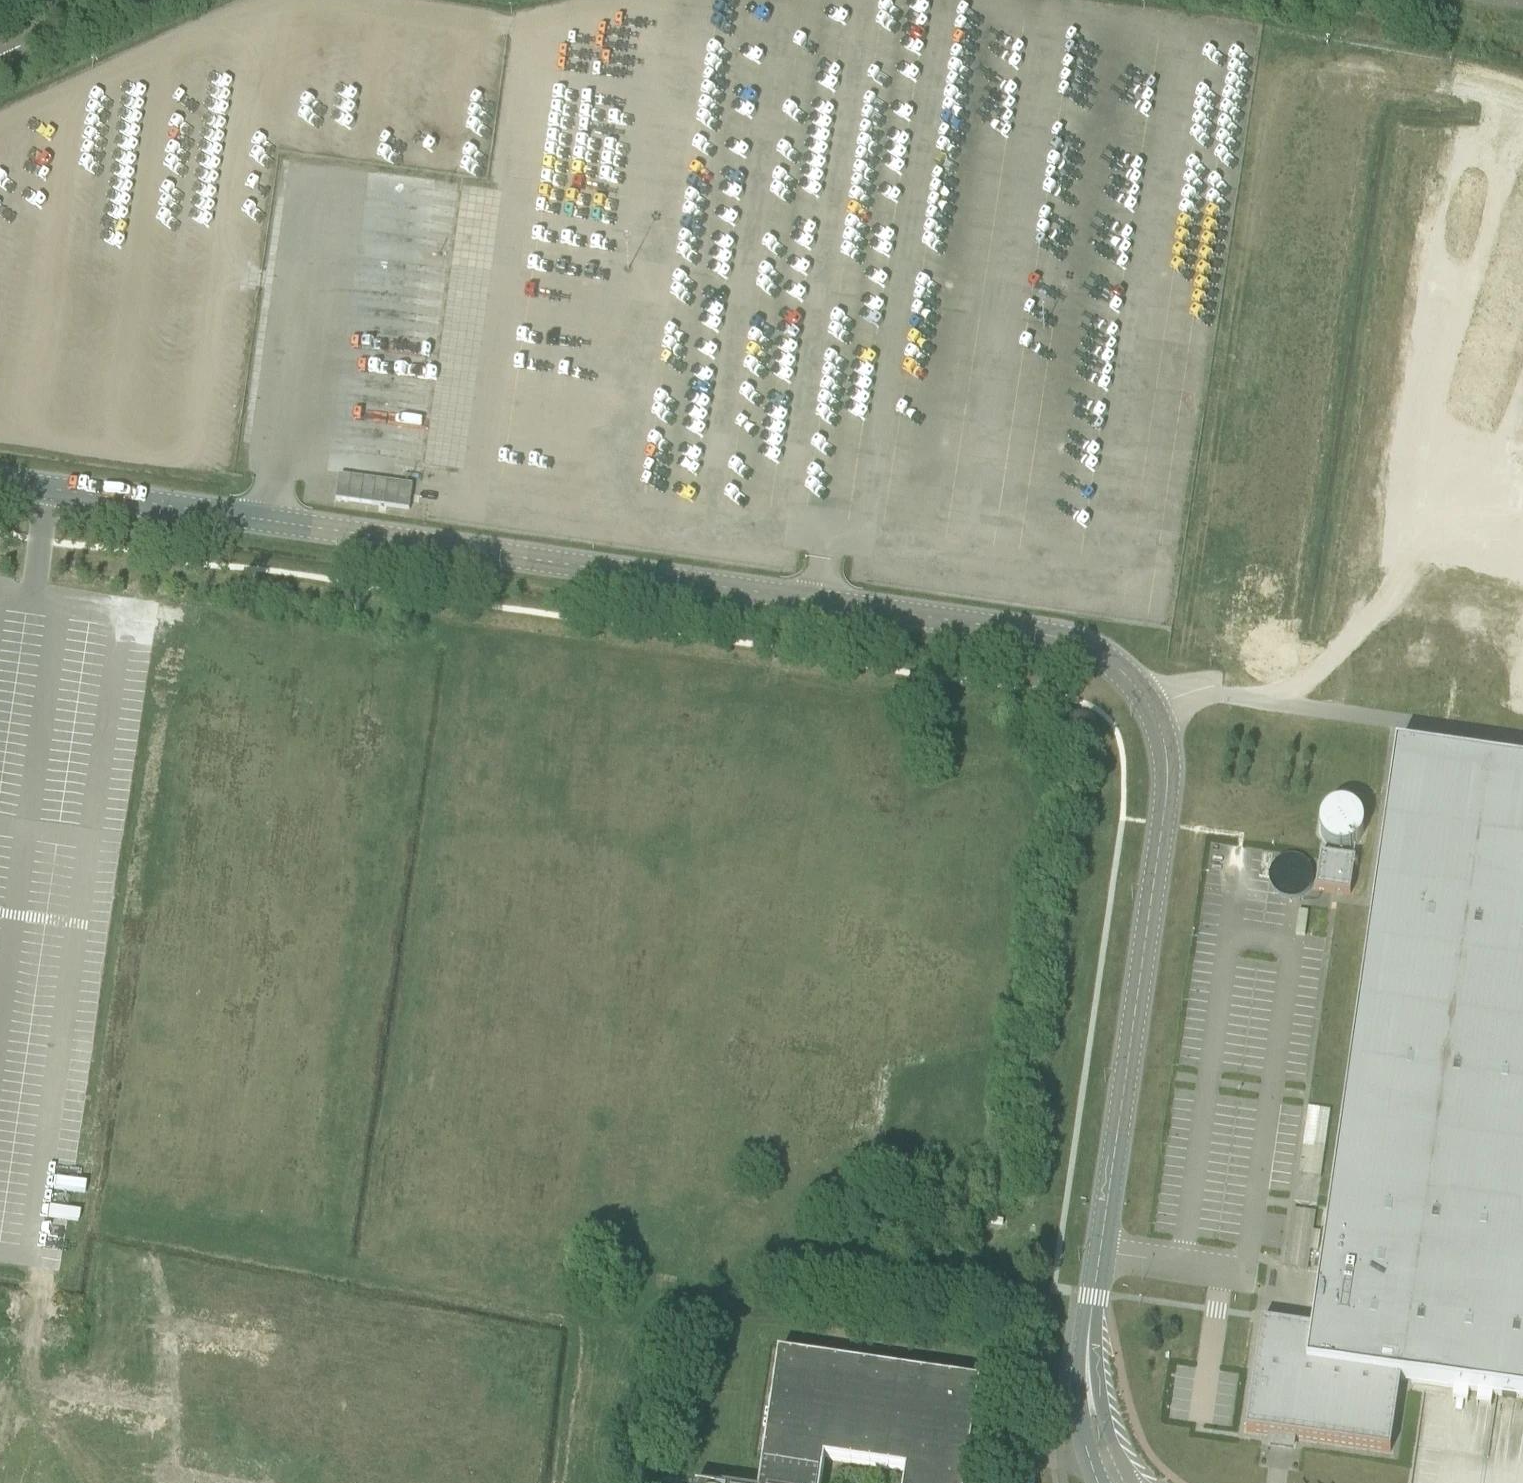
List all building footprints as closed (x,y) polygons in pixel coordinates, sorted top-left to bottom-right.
[(349,503),(409,511),(412,487),(353,479),(349,503)] [(1522,1399),(1522,767),(1395,748),(1311,1330),(1261,1323),(1245,1432),(1270,1436),(1269,1446),(1292,1449),(1293,1439),(1390,1453),(1400,1381),(1522,1399)] [(1312,835),(1346,853),(1364,818),(1330,800),(1312,835)] [(1350,895),(1355,860),(1320,855),(1315,890),(1350,895)] [(1303,1147),(1299,1172),(1318,1175),(1322,1150),(1303,1147)] [(980,1384),(778,1355),(778,1357),(759,1482),(821,1482),(824,1460),(905,1473),(904,1482),(965,1482),(980,1384)]
